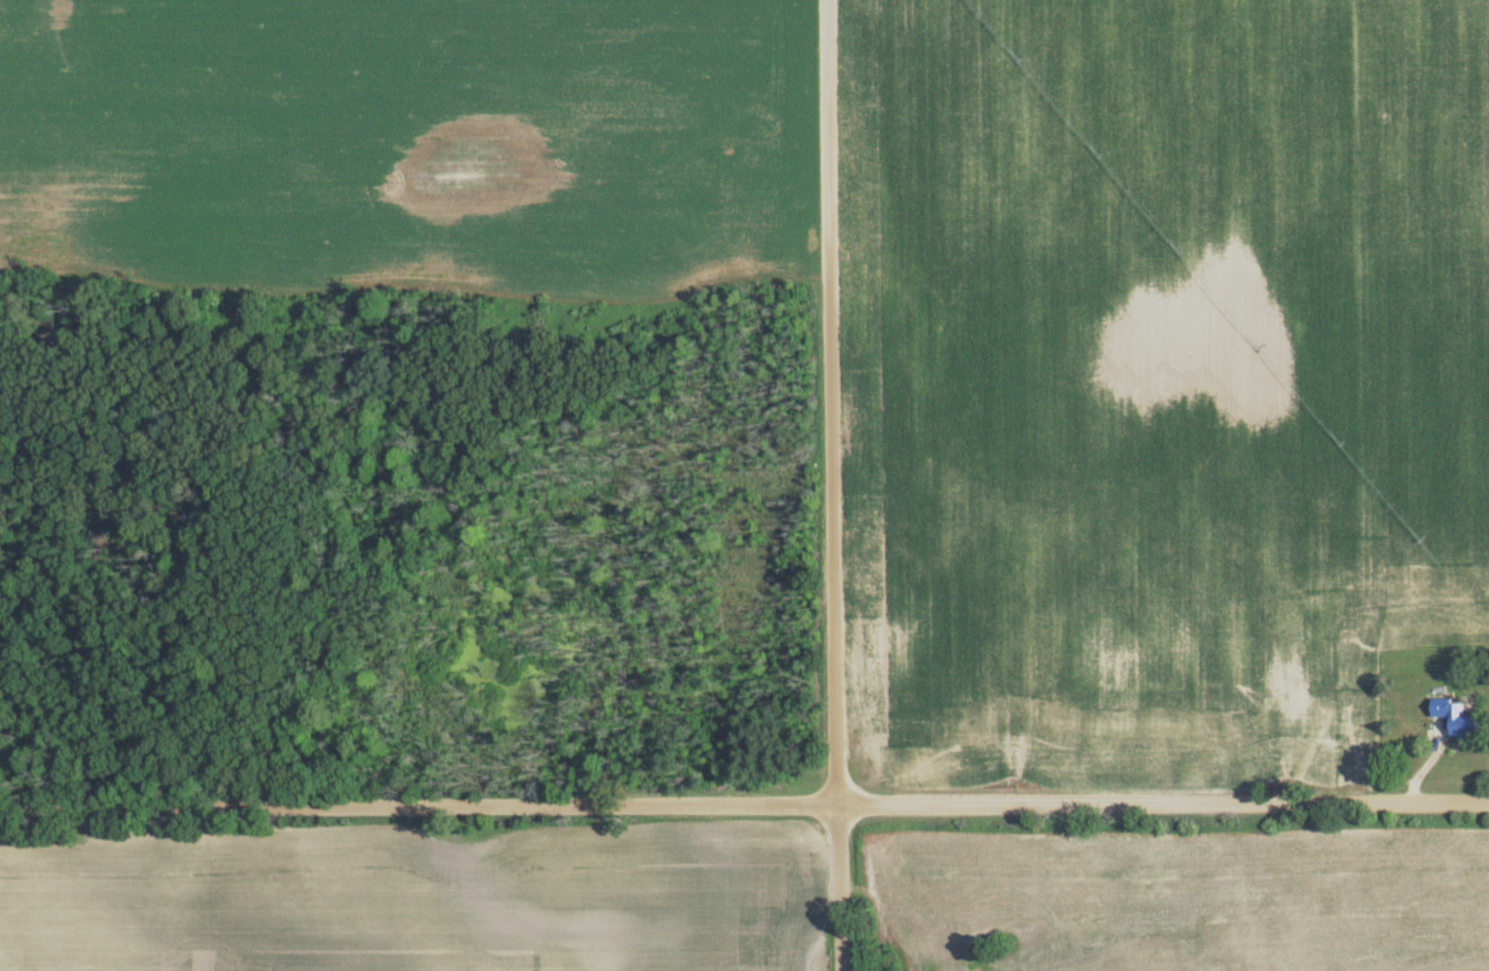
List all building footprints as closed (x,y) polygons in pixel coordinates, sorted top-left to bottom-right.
[(1455,737),(1488,737),(1488,716),(1468,716),(1468,702),(1435,701),(1435,718),(1455,718),(1455,737)]
